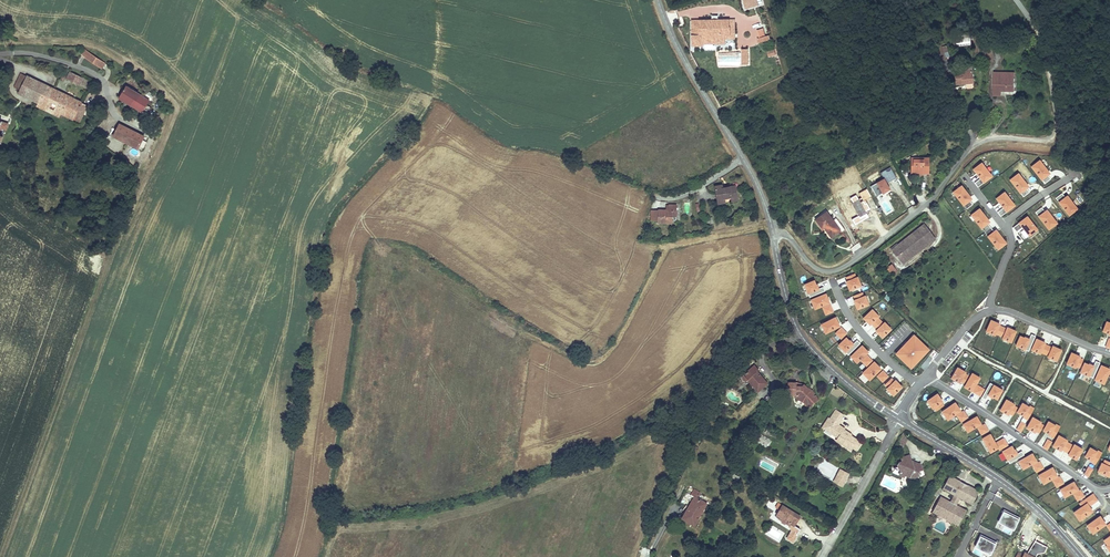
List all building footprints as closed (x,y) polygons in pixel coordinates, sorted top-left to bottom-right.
[(728,18),(691,19),(691,44),(701,44),(701,42),(724,42),(724,37),(724,33),(729,33),(729,26),(728,26),(728,18)] [(733,18),(728,18),(728,26),(729,26),(729,33),(724,33),(724,37),(733,37),(733,18)] [(759,42),(769,40),(765,24),(755,27),(759,42)] [(976,34),(979,44),(985,43),(983,35),(976,34)] [(1008,41),(987,44),(989,52),(1009,50),(1008,41)] [(987,51),(985,43),(979,44),(981,53),(987,51)] [(105,63),(85,49),(81,55),(101,68),(105,63)] [(768,57),(776,55),(774,49),(766,51),(768,57)] [(949,59),(946,51),(938,54),(941,62),(949,59)] [(966,73),(956,74),(957,86),(966,85),(966,83),(976,82),(975,67),(966,68),(966,73)] [(83,78),(69,71),(65,78),(80,85),(83,78)] [(992,71),(992,95),(1000,96),(1000,91),(1013,91),(1014,71),(992,71)] [(37,103),(46,84),(26,75),(25,76),(20,73),(13,87),(18,89),(17,93),(37,103)] [(82,101),(46,84),(37,103),(45,107),(43,110),(59,117),(60,114),(73,120),(73,119),(79,122),(86,107),(80,104),(82,101)] [(141,112),(149,99),(125,84),(117,98),(141,112)] [(1,128),(7,130),(9,122),(0,119),(0,129),(1,128)] [(144,136),(118,123),(112,136),(137,149),(144,136)] [(909,160),(908,173),(922,176),(927,176),(928,160),(909,160)] [(1049,173),(1039,160),(1031,167),(1044,184),(1050,179),(1047,175),(1049,173)] [(980,178),(974,183),(977,187),(992,176),(981,163),(973,169),(980,178)] [(1028,187),(1018,174),(1010,180),(1023,197),(1029,192),(1026,188),(1028,187)] [(877,196),(890,189),(884,178),(871,186),(877,196)] [(722,183),(714,185),(718,204),(725,202),(725,198),(730,197),(731,201),(739,200),(736,184),(723,186),(722,183)] [(961,186),(953,192),(966,209),(972,204),(969,200),(971,199),(961,186)] [(1003,207),(997,212),(1000,216),(1014,205),(1004,192),(996,198),(1003,207)] [(1068,215),(1077,209),(1066,196),(1064,197),(1061,193),(1055,198),(1068,215)] [(657,209),(657,210),(657,221),(657,223),(672,224),(673,216),(676,216),(677,204),(668,204),(668,205),(666,205),(666,209),(657,209)] [(1048,229),(1056,223),(1046,210),(1044,212),(1041,208),(1035,212),(1048,229)] [(971,215),(984,232),(990,227),(987,223),(989,222),(979,209),(971,215)] [(831,237),(840,230),(834,220),(827,210),(815,219),(822,229),(824,228),(831,237)] [(1037,230),(1027,216),(1013,227),(1016,232),(1022,227),(1023,229),(1028,236),(1029,236),(1037,230)] [(836,218),(834,220),(840,230),(843,228),(836,218)] [(923,223),(890,249),(901,264),(935,239),(923,223)] [(990,227),(984,232),(997,249),(1006,243),(995,230),(993,231),(990,227)] [(1025,238),(1028,236),(1023,229),(1020,232),(1025,238)] [(844,248),(849,245),(846,240),(841,243),(844,248)] [(891,264),(885,268),(891,277),(897,272),(891,264)] [(848,281),(846,281),(850,290),(861,286),(857,277),(856,278),(854,274),(846,277),(848,281)] [(804,284),(810,297),(825,291),(823,287),(818,289),(817,284),(816,285),(814,280),(804,284)] [(863,296),(862,292),(854,296),(855,300),(854,300),(857,309),(869,304),(865,296),(863,296)] [(814,309),(829,303),(826,294),(811,300),(814,309)] [(826,315),(833,312),(830,305),(823,308),(826,315)] [(871,323),(874,326),(880,320),(877,317),(879,316),(872,309),(863,318),(870,325),(871,323)] [(825,333),(840,326),(835,317),(821,324),(825,333)] [(880,320),(874,326),(877,330),(876,331),(882,337),(891,329),(884,322),(883,323),(880,320)] [(995,333),(999,335),(1003,327),(999,325),(1000,324),(991,320),(986,331),(995,335),(995,333)] [(1003,327),(999,335),(1003,337),(1002,338),(1011,342),(1016,331),(1007,327),(1006,329),(1003,327)] [(841,338),(847,333),(841,328),(836,333),(841,338)] [(1020,336),(1016,346),(1029,351),(1035,336),(1031,334),(1029,339),(1025,337),(1024,338),(1020,336)] [(838,345),(848,355),(860,343),(857,340),(853,344),(850,340),(849,341),(846,337),(838,345)] [(901,354),(899,356),(908,365),(910,362),(913,365),(926,351),(923,348),(926,346),(917,337),(914,340),(911,337),(907,342),(908,343),(905,346),(904,345),(898,351),(901,354)] [(1040,352),(1044,354),(1048,346),(1044,344),(1045,343),(1036,339),(1031,350),(1040,353),(1040,352)] [(856,363),(868,352),(862,345),(850,357),(856,363)] [(1048,346),(1044,354),(1048,356),(1048,357),(1056,361),(1061,350),(1052,346),(1052,347),(1048,346)] [(1071,353),(1067,364),(1075,367),(1076,366),(1080,368),(1083,360),(1079,358),(1080,356),(1071,353)] [(867,366),(873,360),(867,355),(862,360),(867,366)] [(928,364),(925,361),(920,366),(925,370),(929,364),(928,364)] [(1084,363),(1080,372),(1093,378),(1100,363),(1096,361),(1094,366),(1089,364),(1089,365),(1084,363)] [(881,368),(874,362),(863,373),(869,380),(881,368)] [(745,380),(747,380),(758,392),(768,383),(757,371),(759,369),(754,364),(751,367),(743,373),(742,375),(741,377),(743,379),(745,380)] [(1104,384),(1109,369),(1101,365),(1095,380),(1096,380),(1100,382),(1104,384)] [(960,381),(964,383),(968,376),(965,373),(965,372),(957,367),(951,378),(959,382),(960,381)] [(882,381),(888,376),(883,371),(877,376),(882,381)] [(972,373),(964,387),(972,391),(980,378),(972,373)] [(887,388),(893,395),(902,386),(895,380),(894,381),(891,378),(885,384),(888,387),(887,388)] [(799,379),(790,379),(789,383),(788,383),(788,390),(795,391),(795,387),(800,388),(800,391),(798,392),(798,394),(808,405),(814,400),(816,402),(821,398),(812,388),(813,388),(807,381),(799,381),(799,379)] [(997,399),(1002,390),(990,383),(982,397),(985,400),(988,395),(992,397),(993,397),(997,399)] [(974,392),(980,396),(984,389),(977,385),(974,392)] [(934,407),(936,411),(943,406),(941,402),(942,401),(937,394),(927,401),(932,408),(934,407)] [(1009,413),(1013,415),(1017,408),(1013,406),(1014,404),(1006,399),(1000,410),(1008,415),(1009,413)] [(960,410),(955,402),(942,411),(947,419),(960,410)] [(1024,416),(1023,417),(1027,420),(1034,408),(1030,406),(1029,407),(1022,403),(1017,412),(1024,416)] [(839,406),(836,410),(843,415),(846,411),(839,406)] [(827,424),(828,425),(834,424),(839,427),(836,431),(841,433),(839,437),(845,440),(845,439),(855,445),(856,444),(860,446),(865,438),(853,431),(854,430),(851,428),(849,431),(847,429),(847,424),(841,420),(845,415),(843,415),(836,410),(832,415),(831,414),(830,416),(830,420),(827,421),(827,423),(827,424)] [(957,415),(961,421),(968,417),(963,411),(957,415)] [(981,424),(976,416),(962,424),(967,432),(981,424)] [(1035,431),(1039,433),(1043,425),(1040,423),(1041,422),(1032,417),(1026,428),(1035,432),(1035,431)] [(1050,434),(1049,435),(1053,438),(1060,427),(1056,424),(1055,425),(1048,421),(1043,430),(1050,434)] [(1017,429),(1021,431),(1025,424),(1021,422),(1017,429)] [(978,428),(981,434),(988,431),(984,424),(978,428)] [(999,450),(1007,445),(1004,438),(995,443),(990,434),(982,438),(990,452),(997,448),(999,450)] [(769,440),(761,435),(758,440),(766,445),(769,440)] [(1062,449),(1065,451),(1070,444),(1066,442),(1067,440),(1059,435),(1053,446),(1061,451),(1062,449)] [(1043,447),(1047,449),(1051,442),(1047,440),(1043,447)] [(1070,444),(1065,451),(1069,453),(1068,455),(1076,460),(1082,449),(1074,444),(1073,446),(1070,444)] [(1024,455),(1022,451),(1017,454),(1015,449),(1014,450),(1011,446),(1002,451),(1009,463),(1024,455)] [(1090,447),(1085,457),(1091,460),(1091,461),(1095,464),(1102,453),(1097,450),(1097,451),(1090,447)] [(1018,461),(1023,469),(1036,461),(1032,453),(1018,461)] [(908,456),(900,457),(901,462),(899,462),(898,462),(897,462),(897,463),(896,464),(896,465),(896,467),(897,468),(899,470),(898,473),(902,476),(904,472),(908,474),(907,475),(909,476),(908,478),(911,480),(913,477),(916,477),(915,472),(917,471),(920,470),(919,464),(912,466),(908,456)] [(1105,460),(1103,464),(1102,463),(1098,471),(1109,476),(1109,473),(1109,462),(1105,460)] [(1033,465),(1037,472),(1043,468),(1039,462),(1033,465)] [(1057,476),(1052,467),(1038,475),(1043,484),(1057,476)] [(1089,467),(1084,474),(1088,477),(1092,469),(1089,467)] [(843,487),(850,473),(840,468),(833,482),(843,487)] [(961,481),(948,475),(941,489),(953,495),(961,481)] [(1057,487),(1063,483),(1059,477),(1053,480),(1057,487)] [(966,484),(961,481),(953,495),(959,498),(966,484)] [(1078,489),(1073,482),(1060,490),(1064,497),(1078,489)] [(979,491),(966,484),(959,498),(972,505),(979,491)] [(700,492),(694,489),(690,495),(693,497),(694,496),(696,497),(697,498),(700,492)] [(1077,500),(1084,497),(1080,490),(1074,494),(1077,500)] [(1079,503),(1081,506),(1074,512),(1079,520),(1092,511),(1089,506),(1097,500),(1093,494),(1079,503)] [(959,498),(953,495),(950,501),(955,504),(959,498)] [(696,497),(694,496),(693,497),(687,508),(689,509),(696,497)] [(939,496),(933,508),(960,521),(966,510),(955,504),(950,501),(939,496)] [(687,508),(681,519),(695,526),(708,503),(697,498),(696,497),(689,509),(687,508)] [(787,521),(788,519),(790,521),(791,519),(794,521),(796,519),(798,520),(803,513),(785,502),(777,513),(783,517),(783,518),(787,521)] [(960,521),(933,508),(931,512),(958,526),(960,521)] [(1010,514),(1011,513),(1004,510),(999,520),(1014,528),(1019,519),(1010,514)] [(1105,524),(1100,516),(1087,525),(1092,533),(1105,524)] [(999,520),(998,522),(1013,530),(1014,528),(999,520)] [(980,536),(975,545),(991,553),(996,542),(989,539),(989,540),(980,536)] [(1037,554),(1044,553),(1047,547),(1034,541),(1027,553),(1023,551),(1022,553),(1018,551),(1014,556),(1035,556),(1037,554)] [(975,545),(974,547),(990,555),(991,553),(975,545)]
